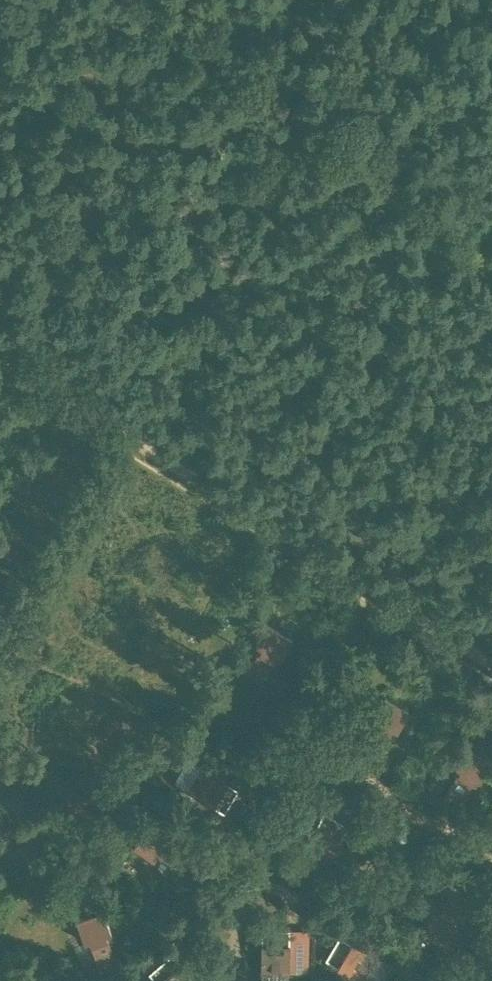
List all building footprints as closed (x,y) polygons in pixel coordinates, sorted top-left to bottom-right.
[(278,663),(294,638),(269,623),(257,643),(261,645),(247,670),(262,679),(274,660),(278,663)] [(394,735),(410,710),(385,695),(373,714),(378,717),(363,742),(378,751),(390,732),(394,735)] [(491,760),(491,759),(468,744),(456,764),(461,767),(446,792),(461,801),(473,782),(477,784),(491,760)] [(225,810),(240,786),(203,764),(189,788),(225,810)] [(328,860),(349,822),(324,809),(304,846),(328,860)] [(181,868),(191,852),(172,840),(174,836),(149,820),(134,845),(154,857),(157,852),(181,868)] [(116,959),(108,938),(114,936),(104,908),(76,918),(84,940),(89,938),(99,965),(116,959)] [(289,970),(290,927),(262,926),(261,969),(289,970)] [(363,979),(377,955),(340,933),(326,957),(363,979)] [(170,952),(149,971),(158,980),(195,980),(170,952)] [(475,977),(469,968),(456,976),(459,980),(469,980),(475,977)]
